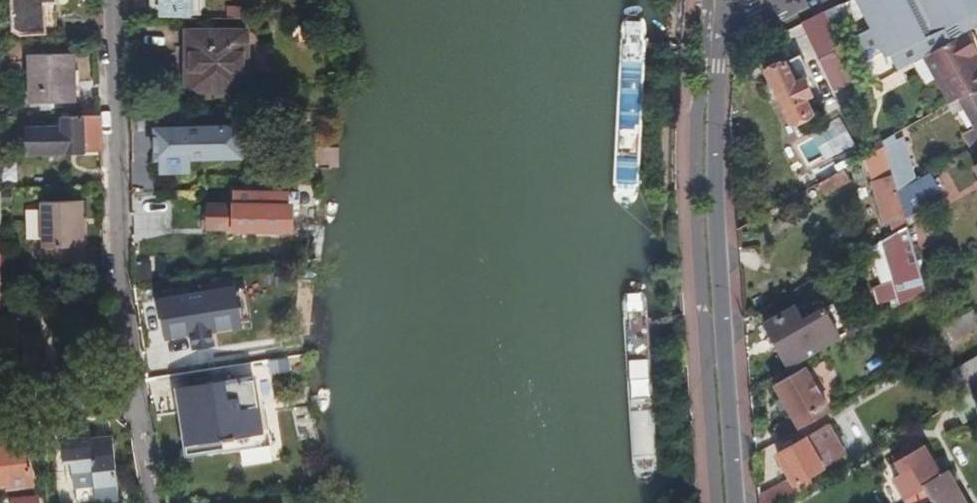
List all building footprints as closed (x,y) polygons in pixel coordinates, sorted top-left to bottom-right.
[(13,27),(23,34),(55,34),(55,0),(13,0),(13,27)] [(152,14),(190,14),(191,13),(202,13),(201,0),(151,0),(152,14)] [(872,85),(912,62),(925,54),(966,31),(976,24),(976,0),(858,0),(885,51),(862,63),(872,85)] [(842,4),(823,13),(828,23),(847,15),(842,4)] [(823,13),(789,29),(793,37),(806,31),(835,88),(855,78),(828,23),(823,13)] [(959,99),(976,88),(976,63),(972,54),(976,52),(976,47),(968,32),(966,32),(966,31),(925,54),(935,72),(953,102),(959,99)] [(248,33),(188,33),(188,90),(248,91),(248,33)] [(75,54),(32,55),(33,103),(76,103),(75,54)] [(922,80),(935,72),(925,54),(912,62),(922,80)] [(810,74),(800,55),(766,71),(783,107),(784,106),(791,121),(814,110),(807,96),(813,93),(805,77),(810,74)] [(972,149),(976,146),(976,88),(959,99),(976,129),(965,135),(972,149)] [(101,117),(63,117),(64,130),(29,131),(29,153),(102,152),(101,117)] [(845,121),(796,139),(805,163),(854,145),(845,121)] [(242,157),(241,127),(196,128),(196,122),(162,122),(162,168),(161,168),(161,172),(192,172),(192,168),(191,168),(190,159),(242,157)] [(256,127),(241,127),(242,157),(256,157),(256,127)] [(873,153),(885,146),(884,142),(872,149),(873,153)] [(887,153),(888,157),(897,191),(917,181),(897,147),(887,153)] [(892,207),(899,232),(908,227),(905,217),(897,191),(888,157),(878,162),(879,169),(873,171),(876,180),(873,181),(882,210),(892,207)] [(854,164),(810,190),(796,198),(800,206),(858,173),(854,164)] [(897,191),(905,217),(926,205),(923,200),(941,190),(932,172),(917,181),(897,191)] [(300,193),(234,194),(234,207),(208,208),(208,231),(289,230),(290,207),(300,207),(300,193)] [(83,201),(43,201),(44,261),(84,261),(83,201)] [(899,232),(880,242),(907,290),(924,280),(908,227),(899,232)] [(234,284),(162,295),(169,337),(241,326),(234,284)] [(765,324),(789,368),(840,339),(822,309),(803,321),(795,307),(765,324)] [(944,347),(976,328),(976,316),(975,311),(939,331),(943,344),(944,347)] [(0,322),(0,367),(40,365),(39,333),(19,333),(18,322),(0,322)] [(975,391),(976,390),(976,361),(958,371),(970,394),(975,391)] [(776,427),(782,439),(830,411),(804,367),(777,383),(796,416),(776,427)] [(213,390),(254,383),(253,378),(212,385),(213,390)] [(261,431),(254,383),(213,390),(213,393),(178,399),(186,455),(233,447),(232,436),(261,431)] [(96,438),(91,439),(91,444),(113,442),(112,437),(103,437),(101,424),(94,425),(96,438)] [(760,502),(779,502),(814,484),(810,476),(847,455),(829,424),(779,453),(793,479),(759,496),(760,502)] [(91,439),(90,432),(61,435),(65,465),(72,465),(74,485),(74,489),(86,488),(95,487),(97,502),(119,501),(113,442),(91,444),(91,439)] [(0,439),(0,484),(10,483),(10,487),(34,484),(32,468),(27,468),(24,436),(0,439)] [(949,471),(942,475),(925,446),(908,456),(904,452),(895,457),(903,472),(895,477),(906,496),(918,489),(926,502),(933,499),(935,502),(967,502),(949,471)] [(72,465),(65,465),(67,486),(74,485),(72,465)] [(95,487),(86,488),(88,502),(97,502),(95,487)]
